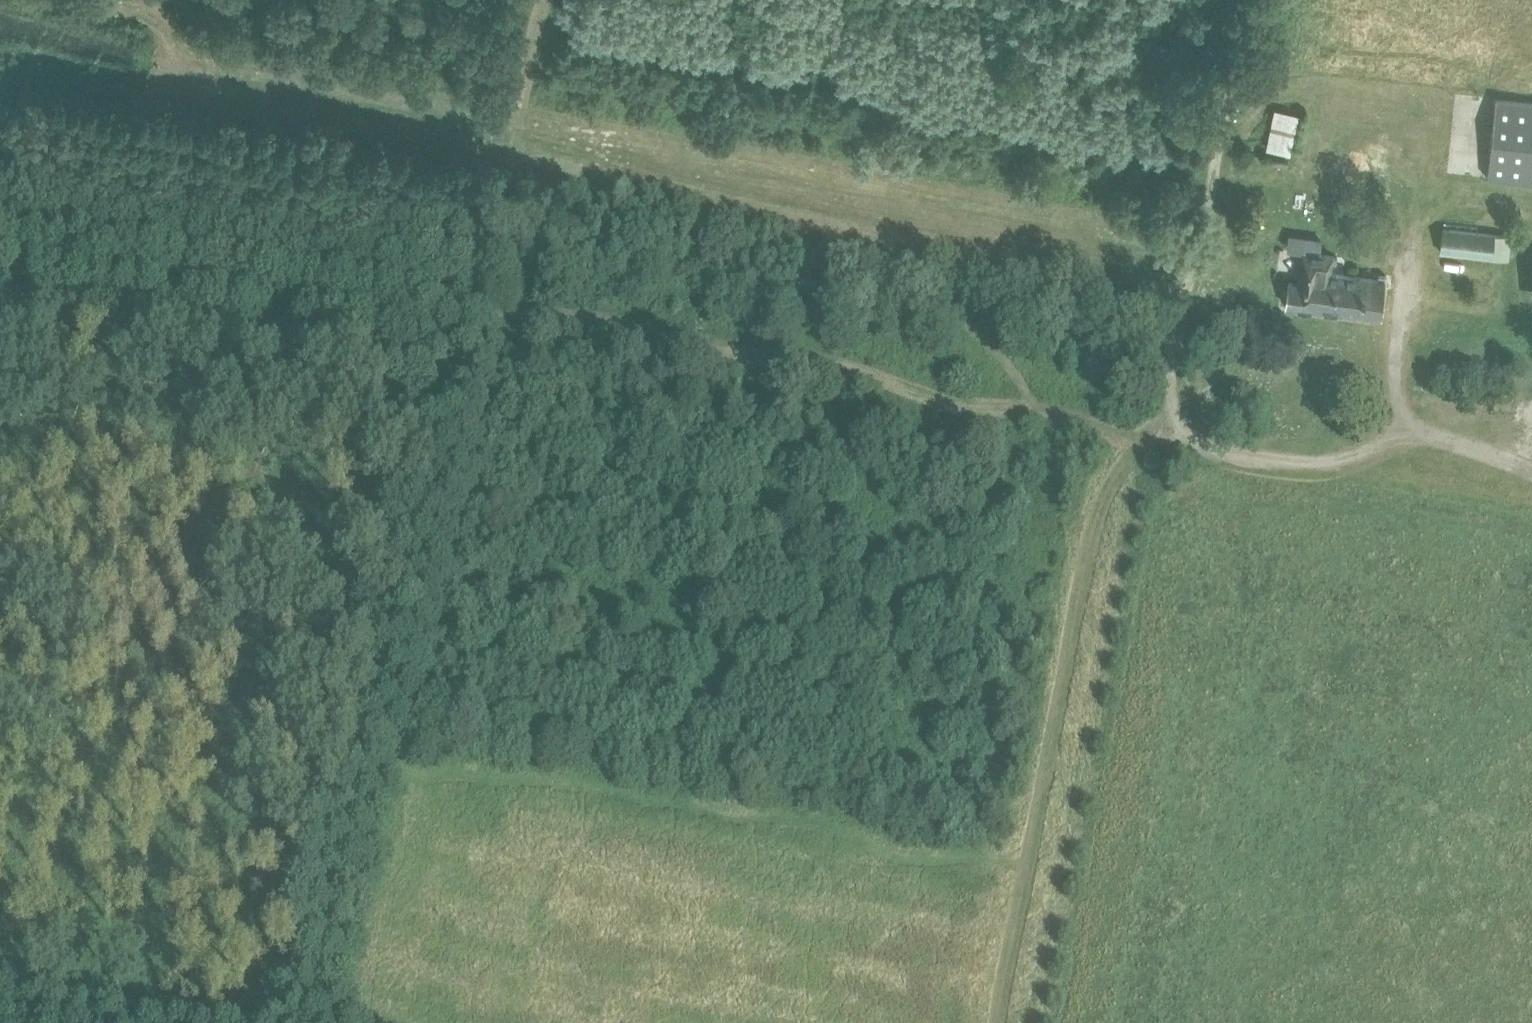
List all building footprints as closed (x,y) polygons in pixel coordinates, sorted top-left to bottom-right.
[(1496,98),(1488,177),(1531,182),(1531,101),(1496,98)] [(1275,109),(1267,147),(1290,152),(1298,114),(1275,109)] [(1511,235),(1443,228),(1441,252),(1508,259),(1511,235)] [(1291,245),(1323,249),(1325,236),(1293,231),(1291,245)] [(1381,315),(1387,275),(1327,267),(1328,260),(1333,261),(1334,251),(1303,247),(1298,281),(1290,280),(1287,303),(1298,305),(1301,310),(1308,311),(1313,306),(1381,315)]
